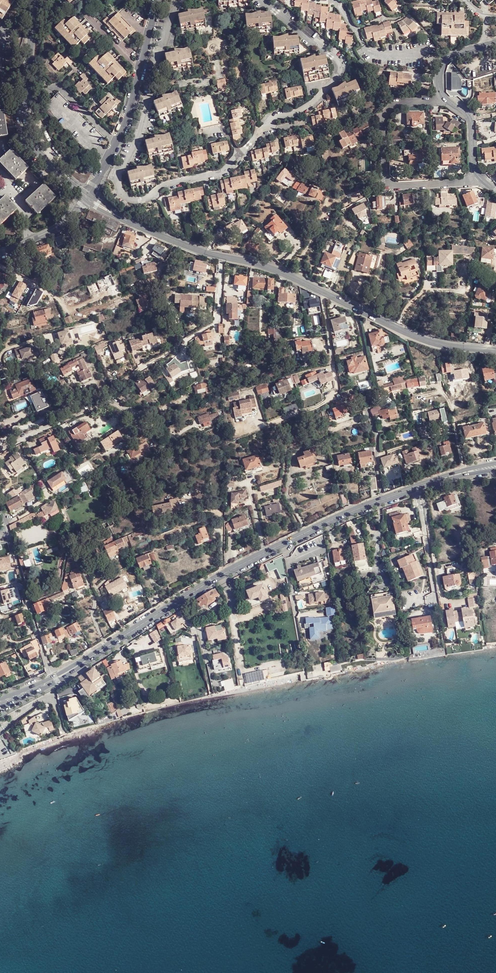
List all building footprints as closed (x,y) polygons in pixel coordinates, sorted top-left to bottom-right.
[(16,0),(15,0),(0,0),(0,17),(3,19),(16,0)] [(219,8),(244,7),(243,0),(218,0),(219,8)] [(301,9),(308,10),(308,12),(314,13),(314,15),(320,16),(320,19),(320,20),(326,21),(326,24),(326,26),(332,27),(332,29),(339,30),(339,32),(338,38),(345,39),(345,41),(345,42),(352,43),(353,34),(346,33),(347,25),(340,24),(341,16),(334,15),(334,14),(328,14),(328,8),(315,6),(315,3),(309,3),(309,0),(295,0),(294,7),(301,8),(301,9)] [(354,15),(362,14),(361,12),(361,10),(366,9),(367,11),(373,10),(374,12),(381,10),(378,1),(372,3),(371,0),(365,1),(365,0),(362,0),(351,3),(354,15)] [(391,11),(396,6),(391,0),(387,0),(384,3),(391,11)] [(187,12),(177,15),(181,31),(206,25),(202,8),(196,10),(187,10),(187,12)] [(250,15),(245,15),(247,35),(272,33),(270,14),(260,14),(260,12),(250,15)] [(120,42),(132,30),(115,13),(107,21),(104,17),(100,22),(120,42)] [(436,14),(436,15),(436,20),(436,26),(441,26),(440,37),(467,38),(468,24),(463,23),(463,15),(436,14)] [(82,45),(89,38),(71,19),(65,25),(62,21),(53,30),(72,50),(79,42),(82,45)] [(399,26),(404,34),(410,29),(411,31),(413,32),(418,28),(411,20),(405,24),(403,22),(399,26)] [(364,29),(366,38),(373,37),(373,39),(373,41),(381,39),(380,37),(386,35),(385,33),(392,31),(389,22),(383,24),(383,26),(377,27),(377,25),(364,29)] [(279,38),(272,38),(274,58),(299,56),(298,37),(288,37),(288,35),(279,38)] [(174,53),(165,55),(167,70),(192,65),(188,50),(182,51),(174,51),(174,53)] [(116,81),(124,73),(105,54),(99,60),(96,57),(87,65),(106,85),(113,78),(116,81)] [(68,67),(71,64),(66,59),(63,61),(57,55),(50,61),(53,64),(52,65),(59,71),(66,65),(68,67)] [(306,60),(300,60),(304,80),(329,75),(324,56),(315,58),(314,56),(306,60)] [(397,73),(390,73),(389,78),(388,86),(396,87),(397,83),(410,84),(411,76),(397,75),(397,73)] [(84,83),(87,79),(82,74),(79,77),(83,80),(79,83),(78,82),(75,86),(81,92),(85,95),(91,88),(84,83)] [(473,88),(473,80),(468,80),(453,81),(454,87),(451,87),(451,91),(461,91),(461,89),(473,88)] [(223,81),(215,83),(217,93),(226,91),(223,81)] [(337,88),(331,90),(338,106),(361,96),(355,81),(346,85),(344,83),(337,88)] [(275,82),(259,85),(261,96),(277,92),(275,82)] [(301,87),(285,90),(287,100),(303,96),(301,87)] [(162,99),(153,103),(159,117),(181,108),(175,92),(170,96),(161,97),(162,99)] [(97,147),(104,140),(58,93),(53,98),(43,108),(89,155),(97,147)] [(479,98),(477,97),(478,105),(481,105),(481,106),(492,105),(492,104),(494,104),(495,104),(495,94),(484,95),(484,93),(479,94),(479,98)] [(116,106),(119,104),(115,100),(113,103),(106,96),(99,103),(101,106),(95,112),(101,119),(111,110),(110,109),(114,105),(116,106)] [(319,116),(311,118),(313,127),(321,126),(320,122),(337,119),(335,109),(318,113),(319,116)] [(237,125),(240,124),(238,118),(242,117),(241,113),(239,113),(238,110),(230,111),(232,120),(228,120),(233,140),(240,138),(239,135),(242,134),(240,129),(238,130),(238,127),(237,125)] [(6,111),(0,112),(0,137),(8,136),(6,111)] [(423,113),(406,114),(407,125),(412,125),(412,127),(414,128),(415,128),(416,127),(417,126),(417,125),(423,124),(423,113)] [(442,118),(435,118),(436,131),(443,131),(444,131),(444,129),(450,133),(454,128),(457,130),(460,125),(452,120),(449,125),(448,126),(446,124),(447,123),(443,123),(442,118)] [(357,127),(358,128),(345,134),(343,131),(338,134),(341,140),(338,142),(342,148),(346,147),(350,145),(357,142),(356,139),(363,136),(361,134),(369,130),(366,123),(357,127)] [(154,139),(145,142),(149,156),(172,149),(168,133),(163,136),(153,137),(154,139)] [(299,136),(283,139),(285,149),(293,147),(294,151),(302,150),(303,153),(315,150),(311,136),(300,139),(299,136)] [(227,142),(210,145),(212,155),(229,151),(227,142)] [(277,142),(265,145),(266,149),(250,152),(252,162),(268,159),(268,155),(276,153),(276,151),(279,150),(277,142)] [(459,149),(441,149),(442,161),(451,161),(451,164),(458,164),(458,156),(460,156),(459,149)] [(493,149),(481,150),(482,154),(484,154),(485,159),(494,159),(493,149)] [(28,168),(11,150),(0,160),(0,164),(15,180),(28,168)] [(181,158),(183,167),(188,166),(188,167),(193,166),(193,164),(197,163),(197,162),(202,160),(200,150),(191,153),(191,155),(181,158)] [(426,150),(404,151),(404,156),(408,156),(408,162),(417,162),(417,160),(424,160),(423,155),(426,155),(426,150)] [(136,171),(127,173),(131,187),(155,181),(151,165),(145,168),(135,168),(136,171)] [(224,181),(220,182),(222,190),(226,189),(226,190),(231,189),(232,191),(241,189),(241,188),(247,187),(246,183),(251,182),(252,183),(256,182),(254,171),(243,173),(244,176),(224,181)] [(305,185),(298,183),(297,186),(298,187),(297,191),(314,198),(317,193),(316,193),(317,191),(308,187),(308,186),(305,185)] [(37,215),(55,197),(43,185),(25,202),(37,215)] [(168,199),(163,200),(165,207),(169,206),(170,210),(175,208),(174,207),(181,206),(180,202),(186,201),(187,202),(196,200),(195,199),(201,197),(200,196),(204,195),(202,187),(178,193),(178,196),(168,199)] [(472,192),(463,195),(466,208),(477,205),(472,192)] [(211,197),(207,198),(209,206),(213,205),(213,206),(219,205),(219,206),(225,205),(222,194),(211,197)] [(436,198),(434,198),(435,205),(438,205),(442,204),(447,204),(447,205),(456,205),(456,199),(455,199),(455,196),(450,197),(450,199),(446,200),(446,194),(440,195),(436,195),(436,198)] [(402,200),(399,200),(400,207),(412,205),(412,200),(414,199),(413,195),(402,196),(402,200)] [(17,210),(5,197),(0,202),(0,226),(17,210)] [(372,208),(376,208),(381,208),(384,208),(384,198),(375,199),(376,203),(372,203),(372,208)] [(281,229),(285,225),(277,217),(264,228),(268,233),(269,232),(273,236),(281,229)] [(247,230),(241,221),(232,226),(238,235),(247,230)] [(82,233),(84,228),(76,224),(73,229),(82,233)] [(114,232),(105,228),(103,233),(112,237),(114,232)] [(284,231),(281,229),(273,236),(269,232),(268,233),(265,236),(271,243),(284,231)] [(132,246),(136,234),(127,231),(123,243),(132,246)] [(125,235),(123,234),(118,245),(131,250),(132,246),(123,243),(125,235)] [(67,243),(63,235),(55,238),(58,247),(67,243)] [(100,252),(102,246),(81,238),(79,244),(100,252)] [(156,244),(150,253),(158,259),(165,250),(156,244)] [(51,255),(48,246),(43,247),(43,246),(34,248),(35,250),(33,250),(36,257),(46,253),(47,256),(51,255)] [(98,258),(95,251),(90,254),(92,261),(98,258)] [(452,252),(451,252),(439,252),(439,259),(432,259),(426,259),(426,266),(436,266),(441,266),(452,266),(452,254),(452,252)] [(330,256),(325,254),(321,264),(332,269),(336,259),(330,256)] [(367,274),(372,257),(359,254),(355,271),(367,274)] [(205,273),(207,266),(202,264),(203,263),(195,261),(194,264),(191,263),(189,270),(197,271),(197,272),(201,274),(202,272),(205,273)] [(417,271),(419,273),(417,261),(404,263),(404,262),(399,263),(401,273),(412,272),(411,268),(416,267),(417,271)] [(21,268),(17,273),(28,279),(28,274),(21,268)] [(412,272),(401,273),(397,273),(399,279),(406,278),(407,281),(412,280),(412,281),(419,280),(417,273),(419,273),(417,271),(412,272)] [(6,281),(8,278),(0,274),(0,280),(0,281),(0,292),(2,288),(4,286),(6,281)] [(114,286),(110,276),(104,279),(107,285),(110,284),(111,288),(114,286)] [(238,286),(245,286),(246,286),(246,278),(242,278),(242,276),(239,276),(239,277),(235,277),(234,285),(238,286)] [(106,287),(103,279),(97,282),(100,290),(106,287)] [(268,294),(273,294),(273,291),(273,286),(274,280),(269,280),(269,279),(264,279),(264,280),(260,280),(260,279),(254,279),(253,289),(268,289),(268,294)] [(95,282),(83,287),(83,289),(85,291),(96,287),(95,282)] [(490,290),(479,286),(478,288),(476,286),(473,292),(476,293),(474,297),(475,299),(478,300),(480,299),(485,301),(490,290)] [(295,304),(296,295),(284,295),(284,290),(284,289),(280,288),(279,290),(278,303),(295,304)] [(145,299),(144,295),(139,296),(140,300),(136,301),(138,310),(147,308),(147,305),(145,299)] [(192,296),(180,296),(180,303),(180,307),(192,308),(192,305),(192,298),(192,296)] [(206,298),(199,298),(192,298),(192,305),(199,305),(199,306),(206,306),(206,298)] [(316,304),(315,299),(303,301),(305,310),(319,308),(318,304),(318,303),(316,304)] [(237,304),(227,304),(226,304),(226,314),(237,314),(237,310),(237,309),(237,305),(237,304)] [(50,315),(49,309),(34,313),(35,318),(32,319),(34,325),(47,322),(47,320),(52,319),(51,318),(54,318),(53,314),(50,315)] [(487,329),(487,313),(474,313),(473,328),(487,329)] [(348,329),(345,318),(332,322),(335,333),(348,329)] [(272,335),(272,340),(281,339),(280,333),(278,333),(278,328),(267,329),(268,335),(272,335)] [(71,341),(68,331),(58,334),(61,345),(71,342),(71,341)] [(384,343),(381,331),(377,333),(369,335),(371,347),(378,345),(384,343)] [(210,334),(203,335),(202,335),(203,342),(204,342),(212,340),(212,338),(213,337),(213,333),(210,334)] [(152,338),(151,334),(142,337),(142,338),(134,340),(129,341),(131,351),(142,348),(141,345),(144,344),(145,345),(151,343),(152,345),(157,344),(154,337),(152,338)] [(212,340),(204,342),(204,343),(204,344),(204,347),(215,344),(213,337),(212,338),(212,340)] [(121,349),(118,342),(113,343),(114,344),(111,345),(112,349),(115,348),(117,353),(122,351),(121,349)] [(104,345),(95,348),(97,355),(103,352),(102,348),(105,347),(104,345)] [(297,356),(306,353),(305,348),(304,345),(295,347),(291,349),(291,352),(292,355),(296,354),(297,356)] [(19,349),(15,351),(18,359),(26,356),(27,358),(34,355),(35,357),(39,356),(40,357),(45,355),(42,346),(32,349),(31,347),(20,351),(19,349)] [(369,370),(365,357),(357,359),(358,361),(354,362),(353,361),(348,362),(351,373),(354,372),(355,374),(369,370)] [(78,363),(82,371),(87,369),(83,359),(80,360),(78,361),(79,363),(78,363)] [(77,365),(76,364),(74,360),(67,364),(70,369),(77,365)] [(442,372),(451,371),(449,360),(444,361),(445,364),(441,365),(442,372)] [(55,368),(60,377),(71,372),(67,363),(55,368)] [(495,379),(494,374),(492,366),(487,367),(487,369),(482,370),(485,381),(494,379),(495,379)] [(83,382),(92,377),(88,368),(87,369),(82,371),(78,373),(83,382)] [(467,369),(451,371),(452,377),(454,377),(455,381),(469,378),(467,369)] [(312,373),(307,375),(306,375),(305,375),(306,379),(300,380),(301,385),(313,382),(312,379),(316,378),(315,372),(312,373)] [(324,375),(328,382),(334,379),(330,372),(324,375)] [(291,377),(294,384),(300,382),(297,375),(291,377)] [(155,388),(149,377),(142,382),(140,379),(134,384),(141,395),(150,389),(151,390),(155,388)] [(425,377),(418,379),(407,382),(406,382),(407,389),(419,387),(420,387),(426,386),(425,377)] [(17,389),(19,394),(35,388),(31,380),(16,386),(17,389)] [(293,385),(291,380),(281,383),(281,384),(277,385),(280,395),(290,391),(289,387),(293,385)] [(207,392),(205,384),(198,386),(196,386),(198,395),(207,392)] [(401,384),(391,387),(392,392),(392,393),(403,391),(402,389),(401,384)] [(386,395),(392,392),(391,387),(384,389),(381,389),(386,395)] [(35,388),(19,394),(20,397),(36,390),(35,388)] [(11,392),(14,400),(20,397),(19,394),(17,389),(11,392)] [(41,391),(29,396),(36,412),(47,407),(41,391)] [(235,408),(241,407),(246,406),(251,405),(251,406),(255,405),(256,404),(255,399),(234,404),(235,408)] [(287,413),(298,409),(295,403),(285,408),(287,413)] [(344,406),(341,407),(333,409),(337,420),(345,417),(344,414),(353,411),(350,404),(344,405),(344,406)] [(378,405),(373,407),(374,408),(376,413),(379,412),(380,416),(382,416),(383,417),(384,418),(390,416),(390,415),(396,414),(394,407),(386,409),(387,409),(384,410),(383,410),(381,410),(378,405)] [(442,418),(440,409),(428,412),(430,422),(436,421),(435,419),(442,418)] [(208,413),(196,416),(199,424),(219,417),(218,412),(209,415),(208,413)] [(84,431),(86,433),(91,430),(86,423),(73,431),(72,429),(69,431),(77,444),(84,440),(80,433),(84,431)] [(486,434),(484,423),(478,424),(478,425),(468,427),(468,426),(462,427),(465,439),(486,434)] [(89,439),(86,433),(84,431),(80,433),(84,440),(77,444),(78,446),(89,439)] [(118,431),(100,443),(104,449),(113,443),(115,446),(124,440),(118,431)] [(51,445),(52,448),(54,452),(60,450),(54,436),(49,439),(48,437),(41,440),(43,445),(35,449),(37,454),(46,451),(45,448),(51,445)] [(150,447),(145,438),(135,444),(137,446),(128,451),(132,458),(146,450),(150,447)] [(113,443),(104,449),(106,452),(115,446),(113,443)] [(452,453),(449,444),(444,446),(440,447),(442,456),(452,453)] [(421,451),(419,446),(402,452),(406,465),(418,461),(417,456),(419,456),(418,452),(421,451)] [(313,454),(312,451),(303,453),(304,457),(297,459),(300,468),(316,463),(313,454)] [(372,463),(370,451),(358,453),(360,465),(372,463)] [(17,452),(13,455),(13,457),(11,458),(5,464),(10,471),(13,469),(14,470),(18,467),(20,470),(22,468),(21,467),(26,464),(17,452)] [(351,465),(349,454),(337,456),(338,466),(343,465),(343,466),(351,465)] [(394,457),(394,454),(381,458),(384,468),(399,463),(397,456),(394,457)] [(261,466),(258,456),(243,460),(247,470),(261,466)] [(67,470),(48,481),(52,488),(65,480),(67,484),(73,480),(67,470)] [(261,493),(281,487),(282,482),(282,481),(259,488),(261,493)] [(75,487),(79,494),(87,491),(84,483),(75,487)] [(32,487),(18,496),(19,497),(24,504),(35,498),(32,492),(34,491),(32,487)] [(7,494),(10,500),(18,495),(22,493),(19,489),(18,489),(17,488),(7,494)] [(244,494),(231,496),(230,506),(238,507),(238,501),(246,500),(244,494)] [(457,504),(454,499),(453,495),(453,494),(444,498),(445,501),(437,504),(439,511),(444,510),(443,506),(446,505),(447,508),(448,507),(457,504)] [(19,497),(6,504),(11,512),(24,505),(19,497)] [(169,504),(171,513),(179,512),(177,499),(168,500),(169,504)] [(39,520),(50,514),(52,518),(57,515),(55,511),(58,509),(54,502),(34,512),(36,515),(39,520)] [(171,513),(169,504),(151,507),(153,519),(159,518),(159,515),(171,513)] [(281,513),(279,504),(265,508),(267,517),(281,513)] [(407,521),(410,520),(409,514),(401,516),(400,512),(389,515),(390,519),(392,519),(396,535),(406,533),(405,525),(407,524),(408,524),(407,521)] [(250,524),(246,515),(232,520),(235,530),(250,524)] [(19,521),(10,526),(11,532),(30,521),(29,518),(28,516),(25,517),(19,521)] [(208,539),(205,528),(197,531),(198,535),(195,536),(198,545),(203,543),(202,541),(208,539)] [(131,535),(133,539),(135,538),(145,533),(143,529),(131,535)] [(353,530),(348,530),(351,546),(356,545),(353,530)] [(120,540),(117,541),(115,542),(118,550),(125,546),(124,544),(122,539),(120,540)] [(118,550),(115,542),(113,543),(110,544),(109,545),(108,545),(106,547),(104,547),(108,554),(118,550)] [(356,545),(351,546),(353,563),(356,562),(365,561),(366,561),(366,559),(365,553),(364,550),(363,544),(356,545)] [(340,562),(347,561),(345,551),(342,551),(341,549),(333,551),(335,563),(340,562)] [(79,553),(69,557),(67,565),(73,562),(72,559),(81,556),(79,553)] [(151,565),(147,555),(136,559),(139,569),(151,565)] [(282,556),(265,564),(269,572),(276,568),(281,579),(286,576),(282,556)] [(412,556),(399,561),(402,569),(405,567),(407,571),(412,582),(422,577),(415,563),(412,556)] [(491,557),(481,558),(482,568),(492,567),(492,565),(491,557)] [(298,570),(294,571),(300,588),(313,583),(313,585),(326,580),(323,571),(330,568),(327,559),(325,559),(326,562),(321,563),(318,564),(308,567),(304,568),(301,569),(298,570)] [(73,573),(66,575),(65,578),(68,580),(70,579),(73,585),(82,581),(79,571),(73,573)] [(412,582),(407,571),(404,572),(408,583),(412,582)] [(461,584),(460,574),(443,577),(445,585),(449,585),(449,588),(458,586),(459,586),(459,587),(460,587),(461,586),(461,585),(461,584)] [(82,581),(73,585),(74,590),(84,586),(82,581)] [(263,587),(258,589),(254,590),(245,594),(248,602),(257,598),(258,601),(261,600),(262,601),(268,598),(263,587)] [(4,604),(8,603),(8,601),(16,599),(15,596),(17,595),(17,594),(17,593),(16,588),(1,592),(4,604)] [(215,590),(192,604),(196,610),(206,604),(207,606),(215,601),(214,599),(218,596),(215,590)] [(64,591),(63,592),(51,597),(52,600),(65,594),(64,591)] [(323,593),(308,595),(309,605),(317,604),(316,603),(320,602),(324,602),(324,605),(329,604),(328,595),(324,595),(323,593)] [(374,596),(370,597),(375,617),(377,617),(380,616),(380,614),(390,612),(390,615),(393,614),(395,614),(391,593),(384,594),(384,599),(378,600),(377,596),(374,596)] [(478,598),(469,599),(469,608),(479,607),(478,598)] [(39,602),(33,605),(33,606),(34,607),(38,614),(44,610),(42,606),(39,602)] [(334,608),(326,608),(326,617),(335,616),(334,608)] [(450,610),(446,610),(447,623),(455,623),(455,621),(462,621),(463,623),(464,626),(469,626),(474,625),(473,611),(469,611),(462,612),(454,613),(453,608),(450,608),(450,610)] [(111,609),(103,612),(107,620),(114,617),(111,609)] [(21,614),(15,616),(16,619),(18,624),(23,622),(22,618),(23,617),(21,614)] [(433,630),(431,617),(412,620),(414,630),(417,629),(417,631),(419,633),(420,634),(423,634),(429,633),(429,631),(433,630)] [(313,619),(305,620),(306,626),(313,625),(314,628),(310,629),(311,639),(318,638),(317,631),(327,630),(332,629),(331,618),(313,620),(313,619)] [(168,619),(157,626),(159,630),(165,626),(170,634),(181,628),(177,621),(171,624),(168,619)] [(81,631),(77,622),(66,627),(70,635),(73,634),(73,635),(81,631)] [(222,626),(207,629),(209,638),(213,637),(214,639),(218,638),(227,636),(225,630),(223,631),(222,626)] [(64,635),(61,628),(55,631),(57,638),(64,635)] [(327,630),(317,631),(318,638),(311,639),(311,640),(320,639),(319,632),(327,632),(327,630)] [(49,635),(41,637),(43,646),(47,645),(52,643),(50,638),(49,635)] [(36,650),(36,652),(39,650),(37,646),(38,646),(35,640),(31,642),(32,644),(36,650)] [(192,646),(184,647),(183,643),(176,644),(177,649),(178,649),(180,662),(195,660),(192,646)] [(453,654),(483,650),(483,645),(482,643),(461,646),(455,646),(452,647),(453,654)] [(36,650),(32,644),(24,648),(26,652),(28,656),(36,652),(36,650)] [(72,657),(78,655),(79,655),(76,649),(71,651),(71,649),(69,650),(72,657)] [(159,651),(137,657),(138,662),(137,662),(139,669),(144,668),(145,670),(160,666),(159,664),(164,663),(162,656),(160,656),(159,651)] [(38,656),(36,652),(28,656),(30,660),(38,656)] [(223,654),(214,656),(217,668),(220,670),(232,667),(230,658),(223,654)] [(323,677),(341,674),(340,660),(321,664),(323,677)] [(123,665),(121,661),(111,666),(114,675),(113,675),(114,679),(118,678),(117,676),(126,672),(123,665)] [(4,662),(0,664),(0,677),(10,672),(4,662)] [(144,668),(139,669),(141,674),(166,668),(164,663),(159,664),(160,666),(145,670),(144,668)] [(86,673),(88,676),(91,674),(90,672),(93,670),(94,672),(96,670),(94,667),(86,673)] [(269,675),(268,669),(263,670),(263,672),(260,673),(261,681),(262,682),(265,682),(266,680),(265,675),(269,675)] [(88,676),(89,678),(92,683),(95,681),(101,677),(96,670),(94,672),(93,670),(90,672),(91,674),(88,676)] [(88,676),(86,673),(79,678),(82,683),(89,678),(88,676)] [(82,683),(80,684),(83,689),(78,692),(81,698),(84,700),(106,685),(102,680),(96,683),(95,681),(92,683),(89,678),(82,683)] [(106,685),(84,700),(86,703),(108,688),(106,685)] [(65,705),(68,718),(84,709),(77,697),(72,698),(69,699),(70,702),(68,702),(68,704),(65,705)] [(84,709),(68,718),(69,721),(85,711),(84,709)] [(30,723),(24,726),(26,731),(32,728),(33,731),(42,736),(43,733),(55,729),(52,720),(44,722),(44,723),(44,724),(41,725),(41,723),(39,723),(39,722),(38,722),(37,723),(34,716),(29,720),(30,723)] [(8,746),(12,743),(7,735),(3,737),(8,746)]
